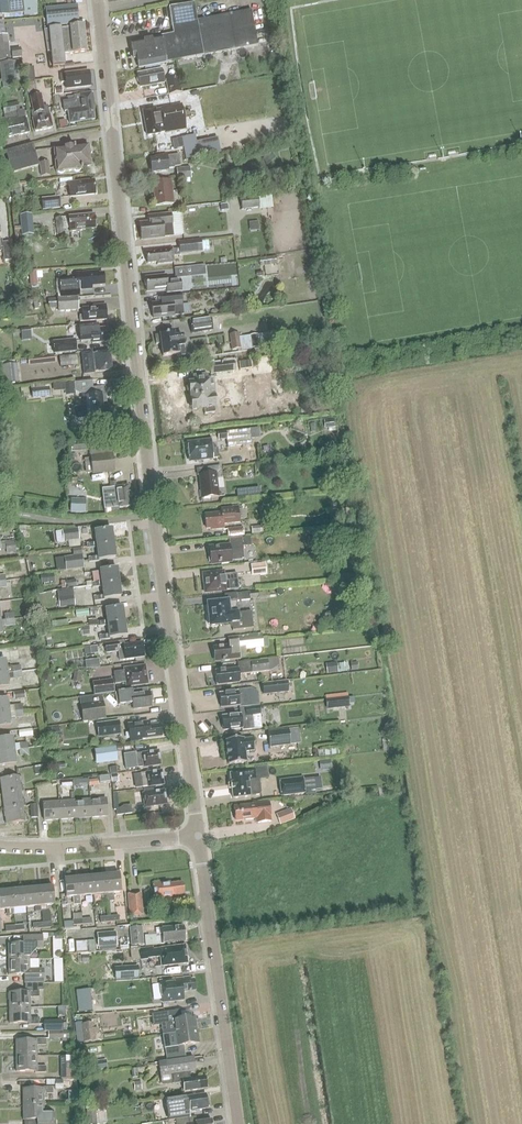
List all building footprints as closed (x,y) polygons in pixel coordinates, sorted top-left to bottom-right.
[(23,13),(24,16),(37,15),(36,0),(0,0),(0,16),(23,13)] [(197,20),(194,3),(169,7),(173,34),(130,42),(134,59),(137,58),(139,68),(257,45),(251,10),(197,20)] [(46,9),(47,27),(78,24),(76,6),(46,9)] [(63,54),(86,52),(83,26),(44,30),(47,52),(51,51),(52,66),(64,65),(63,54)] [(0,36),(0,48),(8,47),(7,35),(0,36)] [(20,47),(11,49),(12,58),(22,57),(20,47)] [(16,61),(0,63),(0,67),(2,83),(18,81),(16,61)] [(164,83),(161,69),(145,72),(145,73),(138,75),(138,77),(137,78),(138,82),(139,83),(140,88),(150,86),(150,87),(152,88),(156,88),(157,86),(157,84),(164,83)] [(88,71),(64,74),(60,75),(61,83),(65,82),(66,89),(90,87),(88,71)] [(179,78),(166,81),(169,95),(182,92),(179,78)] [(67,97),(68,101),(63,102),(64,112),(68,111),(70,124),(94,120),(92,103),(94,102),(93,93),(73,96),(67,97)] [(41,95),(30,97),(33,111),(31,112),(32,119),(32,120),(35,132),(52,128),(50,116),(49,116),(47,106),(43,107),(41,95)] [(3,106),(6,118),(0,120),(0,125),(0,126),(3,139),(29,133),(26,121),(24,110),(20,111),(18,103),(3,106)] [(165,133),(186,129),(182,105),(161,108),(161,109),(155,110),(155,109),(142,111),(147,136),(160,134),(159,132),(165,131),(165,133)] [(186,159),(220,152),(218,142),(213,143),(213,145),(196,148),(194,134),(181,137),(186,159)] [(32,144),(6,152),(12,173),(38,166),(32,144)] [(89,155),(91,153),(91,149),(89,148),(89,146),(75,147),(74,146),(63,148),(63,149),(54,150),(56,174),(82,171),(82,168),(91,167),(89,155)] [(174,168),(174,167),(180,166),(179,155),(167,156),(158,157),(159,158),(150,159),(150,165),(149,165),(150,171),(151,171),(151,172),(168,171),(168,169),(174,168)] [(39,163),(41,176),(50,175),(49,162),(39,163)] [(176,169),(177,180),(191,179),(190,167),(176,169)] [(72,178),(59,180),(60,187),(69,186),(68,183),(72,182),(72,178)] [(173,203),(178,203),(177,192),(172,192),(171,180),(152,182),(155,206),(173,204),(173,203)] [(69,186),(70,197),(85,195),(85,194),(95,193),(94,181),(84,182),(84,181),(72,182),(68,183),(69,186)] [(41,198),(42,210),(60,208),(59,196),(41,198)] [(240,199),(242,210),(259,208),(258,197),(240,199)] [(174,237),(172,224),(171,214),(149,217),(150,223),(140,224),(142,240),(174,237)] [(55,219),(57,234),(64,234),(63,229),(70,228),(70,233),(81,232),(81,230),(96,229),(96,227),(98,225),(97,221),(95,220),(95,218),(94,218),(94,215),(69,217),(62,218),(55,219)] [(32,226),(21,227),(22,235),(25,235),(33,234),(32,226)] [(2,247),(4,261),(11,260),(9,242),(2,243),(1,239),(0,240),(0,248),(2,247)] [(180,249),(172,250),(172,249),(156,251),(156,253),(146,254),(147,264),(157,263),(157,264),(174,262),(173,256),(180,256),(179,254),(202,251),(201,240),(179,242),(180,249)] [(54,260),(65,260),(65,251),(54,252),(54,260)] [(278,255),(262,259),(264,265),(279,261),(278,255)] [(98,272),(76,274),(76,278),(68,279),(69,287),(60,288),(61,297),(78,295),(78,296),(79,296),(78,290),(91,289),(91,286),(104,285),(103,274),(98,274),(98,272)] [(147,292),(167,290),(167,293),(181,291),(180,280),(167,282),(166,276),(146,278),(147,292)] [(181,294),(166,296),(160,296),(161,304),(152,305),(153,318),(184,315),(182,305),(183,305),(182,295),(181,296),(181,294)] [(78,310),(77,297),(57,299),(58,311),(78,310)] [(79,316),(80,322),(106,320),(105,305),(92,306),(93,308),(82,308),(83,316),(79,316)] [(190,321),(192,333),(213,331),(211,318),(190,321)] [(92,344),(109,342),(108,328),(98,329),(98,324),(79,326),(80,342),(92,341),(92,344)] [(163,356),(177,354),(177,357),(185,355),(183,345),(182,336),(175,337),(174,333),(155,336),(156,344),(161,344),(163,356)] [(232,351),(241,349),(239,333),(229,334),(232,351)] [(250,335),(252,349),(260,348),(258,334),(250,335)] [(53,342),(54,352),(76,351),(75,340),(53,342)] [(92,353),(82,354),(84,374),(94,373),(112,370),(110,352),(92,354),(92,353)] [(209,365),(210,375),(235,372),(234,361),(209,365)] [(4,384),(17,382),(15,365),(2,367),(4,384)] [(214,408),(215,407),(212,381),(207,382),(206,375),(194,377),(194,383),(189,384),(189,386),(188,388),(188,391),(190,392),(191,402),(190,403),(190,407),(192,408),(192,410),(204,409),(204,414),(215,413),(214,408)] [(65,391),(66,395),(75,394),(74,383),(65,384),(64,384),(65,391)] [(101,395),(106,395),(105,387),(81,390),(83,408),(87,408),(88,417),(104,416),(101,395)] [(31,389),(32,398),(50,397),(49,388),(31,389)] [(226,439),(227,448),(251,445),(249,430),(218,434),(218,440),(226,439)] [(189,461),(190,461),(219,458),(218,449),(212,449),(211,440),(196,441),(196,442),(187,443),(188,445),(187,446),(187,450),(188,455),(188,456),(188,460),(189,461)] [(90,458),(92,473),(114,471),(112,455),(90,458)] [(216,479),(222,478),(221,467),(207,468),(208,475),(199,476),(202,499),(218,497),(216,479)] [(110,495),(112,509),(131,507),(129,486),(106,489),(107,496),(110,495)] [(70,499),(70,512),(80,513),(80,499),(70,499)] [(238,506),(232,507),(219,508),(219,514),(205,515),(205,519),(204,519),(205,525),(206,525),(206,529),(215,528),(216,530),(223,529),(222,525),(239,523),(238,506)] [(336,514),(328,516),(330,525),(337,524),(336,514)] [(0,523),(0,532),(12,530),(12,528),(11,521),(0,523)] [(227,529),(228,538),(244,536),(243,527),(227,529)] [(71,541),(70,538),(79,536),(78,528),(62,530),(64,542),(71,541)] [(86,544),(87,546),(113,543),(111,529),(95,532),(96,543),(86,544)] [(244,560),(243,546),(251,545),(250,537),(229,540),(229,544),(217,546),(218,547),(208,548),(210,564),(221,563),(221,564),(229,563),(229,562),(244,560)] [(14,542),(5,543),(7,554),(16,553),(14,542)] [(87,546),(87,549),(97,547),(98,556),(88,558),(89,563),(99,561),(99,560),(115,558),(113,543),(87,546)] [(66,570),(82,568),(84,568),(82,555),(80,555),(73,556),(64,557),(66,570)] [(251,565),(252,572),(259,572),(259,576),(267,575),(265,563),(251,565)] [(269,574),(277,573),(276,564),(268,565),(269,574)] [(92,583),(92,585),(119,583),(117,568),(100,571),(102,582),(92,583)] [(229,588),(229,581),(237,580),(237,574),(223,575),(223,572),(203,574),(203,576),(202,577),(203,584),(204,584),(205,591),(229,588)] [(53,574),(40,576),(41,584),(54,582),(53,574)] [(75,580),(64,582),(65,588),(76,587),(75,580)] [(121,597),(119,583),(92,585),(92,588),(102,586),(103,595),(94,597),(94,601),(104,600),(104,599),(121,597)] [(210,626),(232,624),(232,631),(253,629),(251,612),(238,614),(237,602),(250,600),(250,599),(258,598),(258,592),(224,595),(225,602),(208,604),(208,606),(206,606),(207,613),(209,613),(209,617),(207,617),(208,625),(210,624),(210,626)] [(58,598),(59,607),(75,605),(74,596),(58,598)] [(98,615),(97,608),(90,609),(90,616),(98,615)] [(97,622),(98,624),(124,622),(122,608),(105,610),(107,621),(97,622)] [(88,609),(75,611),(76,618),(89,616),(88,609)] [(0,622),(0,634),(2,634),(1,628),(15,626),(14,620),(5,621),(0,622)] [(44,620),(36,624),(39,629),(47,626),(44,620)] [(126,636),(124,622),(98,624),(98,627),(108,626),(109,634),(99,636),(100,641),(110,639),(110,638),(126,636)] [(89,627),(81,628),(82,636),(90,635),(89,627)] [(246,646),(263,645),(262,634),(245,636),(228,638),(229,646),(214,648),(215,652),(214,652),(214,654),(213,654),(213,659),(214,659),(215,661),(222,660),(222,662),(224,662),(224,661),(240,660),(239,652),(238,652),(237,647),(246,646)] [(16,638),(17,645),(33,643),(33,636),(16,638)] [(106,653),(118,652),(119,661),(125,660),(132,659),(132,658),(144,656),(143,647),(142,647),(141,643),(124,646),(123,641),(117,642),(105,644),(106,653)] [(87,655),(100,654),(100,645),(87,646),(87,655)] [(13,649),(13,658),(32,657),(31,648),(13,649)] [(88,668),(102,667),(101,658),(87,659),(88,668)] [(21,672),(20,666),(6,668),(5,660),(0,661),(0,675),(7,674),(12,673),(21,672)] [(239,674),(252,673),(269,671),(268,660),(237,663),(238,669),(215,671),(216,685),(240,683),(239,674)] [(329,663),(330,673),(341,671),(340,662),(329,663)] [(114,673),(115,684),(126,682),(127,686),(147,684),(147,682),(148,682),(147,677),(146,677),(145,666),(124,669),(125,672),(120,672),(114,673)] [(7,674),(0,675),(0,688),(9,687),(8,680),(13,679),(13,680),(22,679),(21,672),(12,673),(7,674)] [(74,673),(73,683),(81,684),(82,674),(74,673)] [(114,692),(112,680),(93,682),(94,695),(114,692)] [(287,682),(262,684),(263,695),(288,692),(287,682)] [(131,691),(117,693),(118,706),(132,704),(133,709),(151,707),(150,701),(153,701),(152,693),(149,693),(149,692),(147,693),(147,689),(131,691)] [(249,689),(237,691),(237,692),(219,694),(221,708),(239,706),(239,708),(250,706),(249,689)] [(355,707),(354,693),(328,695),(329,708),(355,707)] [(79,698),(83,722),(106,719),(103,695),(79,698)] [(0,700),(0,714),(9,713),(23,711),(22,705),(8,707),(7,699),(0,700)] [(223,730),(242,728),(242,731),(254,729),(252,716),(260,715),(259,707),(239,709),(240,715),(222,716),(223,730)] [(9,713),(0,714),(0,727),(11,726),(10,719),(24,717),(23,711),(9,713)] [(96,724),(98,738),(121,735),(119,720),(96,724)] [(148,722),(128,724),(130,742),(141,741),(141,739),(162,736),(160,724),(149,726),(148,722)] [(19,732),(19,738),(33,736),(32,730),(19,732)] [(290,745),(288,730),(268,732),(270,747),(290,745)] [(28,749),(27,743),(13,745),(12,738),(0,739),(0,753),(14,751),(19,750),(28,749)] [(228,764),(229,765),(246,763),(245,752),(255,750),(253,739),(243,740),(243,739),(226,741),(226,742),(227,750),(226,750),(227,756),(228,756),(229,764),(228,764)] [(112,747),(94,750),(96,760),(106,759),(107,762),(114,761),(112,747)] [(15,757),(14,751),(0,753),(0,766),(16,764),(15,757)] [(144,767),(160,765),(158,752),(149,753),(149,752),(141,753),(135,754),(137,768),(144,767)] [(332,769),(331,760),(321,761),(322,771),(332,769)] [(45,766),(34,768),(35,776),(46,774),(45,766)] [(257,780),(256,769),(238,771),(239,773),(230,775),(231,784),(230,784),(231,790),(232,790),(233,799),(250,796),(252,793),(251,789),(249,787),(248,781),(257,780)] [(148,787),(163,784),(161,771),(152,773),(152,772),(146,773),(140,774),(142,787),(148,787)] [(117,774),(110,775),(112,782),(119,781),(117,774)] [(2,795),(21,792),(24,792),(23,785),(20,785),(19,777),(0,780),(2,795)] [(279,780),(281,797),(305,794),(305,791),(316,790),(314,778),(304,779),(303,777),(279,780)] [(151,806),(166,804),(164,791),(155,792),(155,791),(149,792),(143,793),(145,807),(151,806)] [(22,800),(21,792),(2,795),(4,809),(23,807),(26,806),(25,800),(22,800)] [(44,821),(61,820),(60,802),(58,802),(58,795),(51,796),(52,803),(43,803),(44,821)] [(93,817),(107,816),(106,799),(92,800),(93,817)] [(92,800),(77,801),(78,818),(93,817),(92,800)] [(77,801),(60,802),(61,820),(78,818),(77,801)] [(234,808),(235,820),(245,819),(245,820),(257,819),(257,823),(271,822),(269,803),(246,805),(246,807),(234,808)] [(40,817),(40,804),(32,804),(32,817),(40,817)] [(119,806),(120,814),(134,813),(133,804),(119,806)] [(4,809),(6,824),(28,821),(27,814),(24,815),(23,807),(4,809)] [(276,814),(280,825),(295,819),(291,809),(276,814)] [(113,893),(121,892),(119,874),(106,875),(107,894),(108,899),(108,902),(114,901),(113,893)] [(106,875),(90,877),(92,895),(101,894),(101,899),(108,899),(107,894),(106,875)] [(78,878),(80,897),(86,896),(92,895),(90,877),(78,878)] [(80,905),(80,897),(78,878),(64,880),(66,898),(72,897),(73,905),(80,905)] [(170,884),(170,882),(153,884),(155,900),(172,898),(172,896),(184,895),(182,882),(170,884)] [(54,905),(53,887),(40,888),(41,906),(41,911),(42,911),(43,923),(51,922),(50,912),(46,909),(46,906),(54,905)] [(41,906),(40,888),(25,889),(27,908),(35,907),(35,912),(41,912),(41,911),(41,906)] [(13,909),(27,908),(25,889),(11,891),(13,909)] [(13,909),(11,891),(0,892),(0,910),(7,910),(7,915),(13,914),(13,909)] [(141,893),(128,895),(130,916),(143,915),(141,893)] [(129,928),(131,946),(144,945),(142,927),(129,928)] [(163,934),(160,935),(145,936),(146,946),(164,945),(164,942),(169,942),(185,940),(184,927),(175,928),(175,927),(168,927),(168,928),(162,928),(163,934)] [(97,933),(98,947),(99,947),(100,950),(116,949),(116,946),(117,946),(116,932),(97,933)] [(8,960),(29,959),(29,949),(43,949),(43,936),(24,936),(24,944),(8,945),(9,945),(9,960),(8,960)] [(92,940),(79,940),(79,950),(92,950),(92,940)] [(161,957),(162,966),(187,963),(185,946),(159,949),(160,949),(153,949),(152,947),(139,949),(141,961),(148,960),(148,958),(161,957)] [(29,959),(8,960),(9,960),(9,975),(8,975),(25,975),(25,983),(37,983),(43,983),(43,970),(29,970),(29,959)] [(63,974),(62,959),(53,960),(54,983),(63,983),(63,974)] [(138,966),(115,967),(116,981),(139,979),(138,966)] [(190,977),(160,981),(162,1003),(184,1001),(183,992),(195,990),(194,980),(190,980),(190,977)] [(108,994),(107,985),(95,986),(96,995),(108,994)] [(77,991),(79,1012),(92,1011),(90,989),(77,991)] [(9,1008),(30,1008),(29,997),(39,997),(39,991),(28,991),(28,992),(9,993),(10,1008),(9,1008)] [(30,1008),(9,1008),(9,1009),(10,1009),(10,1023),(9,1023),(9,1024),(28,1023),(28,1025),(39,1025),(39,1018),(30,1018),(30,1008)] [(174,1020),(176,1033),(196,1030),(194,1017),(180,1019),(179,1011),(160,1013),(161,1022),(174,1020)] [(83,1024),(81,1024),(84,1043),(96,1041),(94,1023),(103,1023),(103,1016),(83,1017),(83,1024)] [(165,1048),(167,1061),(186,1059),(185,1053),(183,1046),(198,1043),(196,1030),(176,1033),(177,1046),(165,1048)] [(48,1032),(48,1039),(61,1039),(61,1042),(68,1042),(68,1032),(48,1032)] [(16,1056),(36,1056),(36,1046),(46,1046),(46,1039),(34,1039),(34,1041),(15,1041),(16,1041),(16,1056)] [(80,1056),(88,1055),(87,1047),(79,1048),(80,1056)] [(37,1066),(36,1056),(16,1056),(16,1057),(17,1071),(16,1071),(16,1072),(35,1071),(35,1073),(46,1073),(46,1066),(37,1066)] [(207,1089),(207,1088),(205,1077),(190,1080),(189,1072),(195,1071),(193,1058),(186,1059),(167,1061),(159,1062),(160,1076),(171,1074),(172,1084),(183,1083),(184,1090),(191,1089),(191,1091),(207,1089)] [(92,1062),(93,1071),(107,1069),(105,1060),(92,1062)] [(61,1079),(75,1079),(75,1069),(74,1069),(72,1069),(70,1069),(61,1069),(61,1079)] [(55,1080),(55,1089),(71,1089),(71,1080),(55,1080)] [(23,1104),(23,1105),(43,1104),(43,1094),(53,1094),(53,1087),(41,1087),(41,1089),(22,1089),(23,1090),(23,1104)] [(71,1090),(71,1102),(81,1102),(80,1090),(71,1090)] [(166,1100),(169,1121),(191,1117),(189,1117),(188,1111),(190,1111),(191,1112),(196,1112),(196,1110),(208,1108),(208,1106),(209,1106),(209,1100),(207,1101),(206,1095),(166,1100)] [(23,1105),(24,1119),(23,1119),(23,1120),(37,1120),(37,1123),(56,1123),(56,1114),(54,1112),(45,1112),(45,1104),(43,1104),(23,1105)] [(86,1111),(88,1123),(97,1123),(96,1110),(86,1111)]
